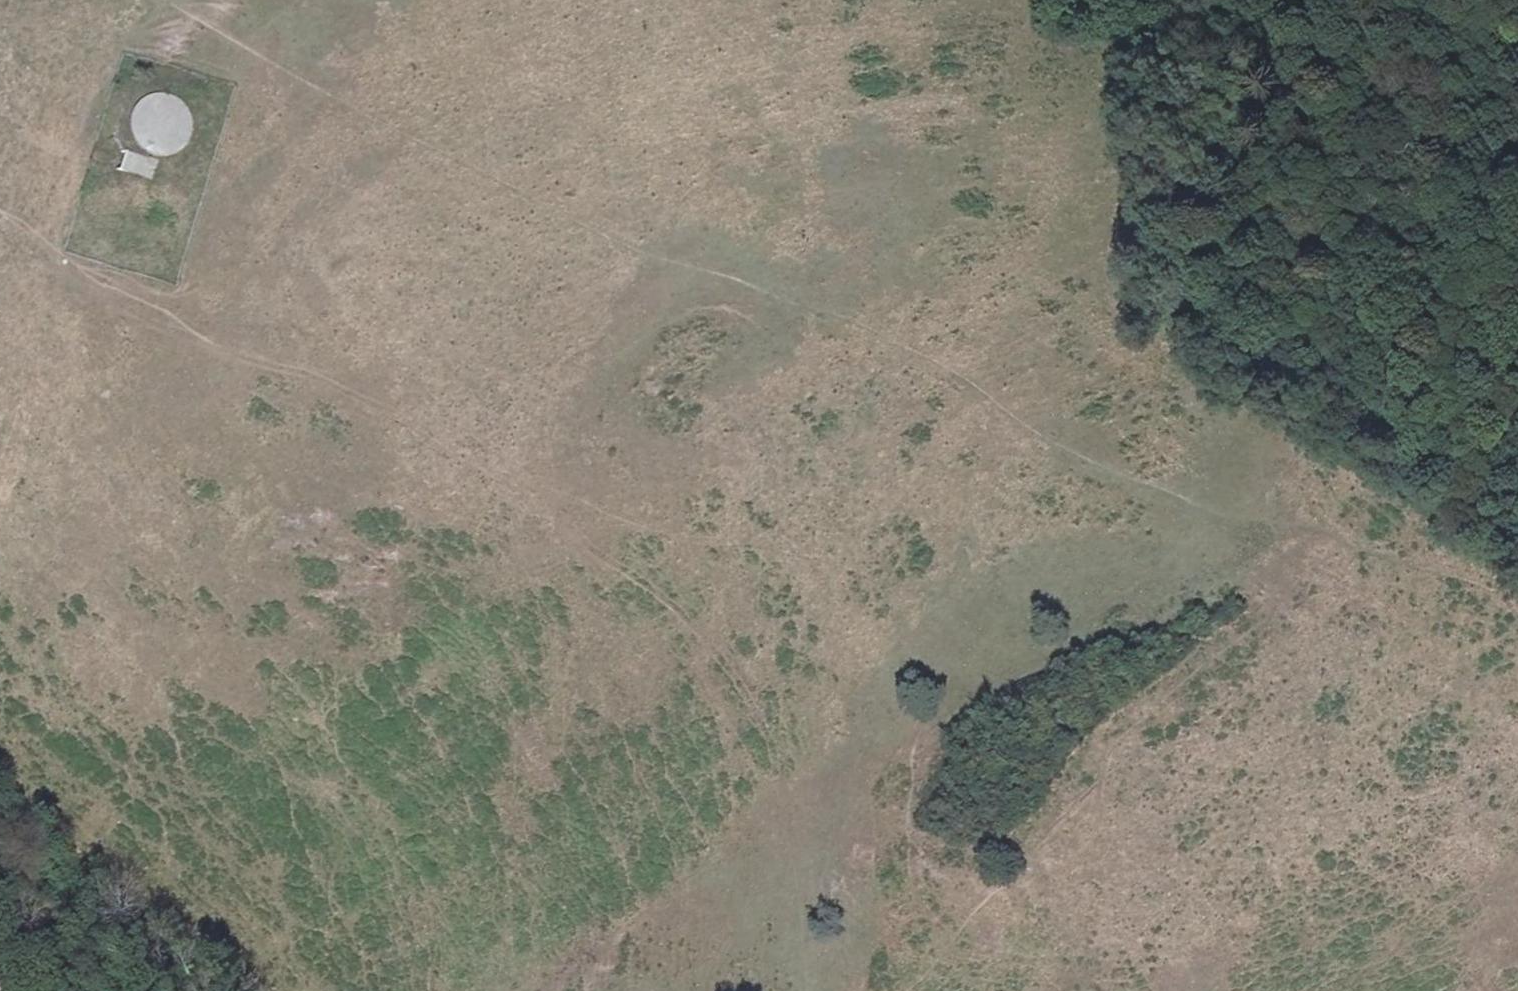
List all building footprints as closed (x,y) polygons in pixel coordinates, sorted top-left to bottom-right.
[(182,104),(141,100),(138,136),(178,140),(182,104)] [(120,170),(152,181),(158,162),(126,151),(120,170)]
